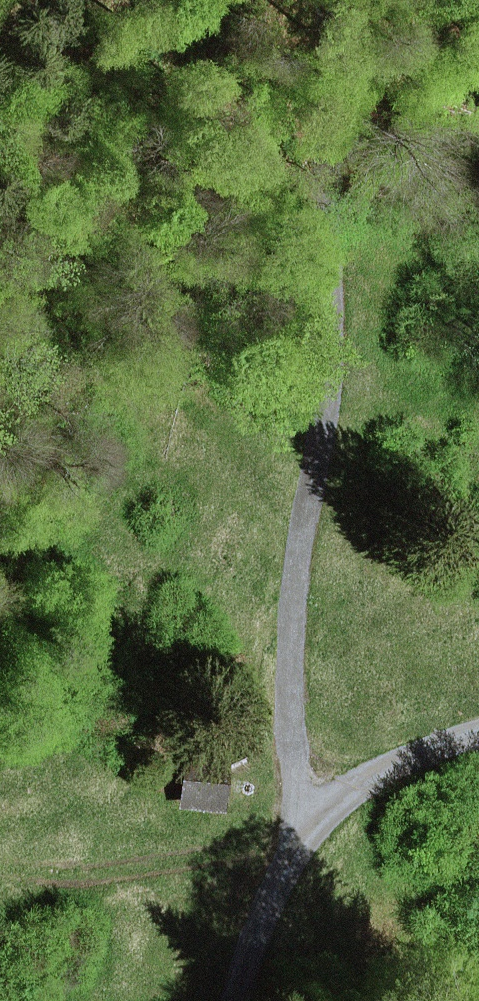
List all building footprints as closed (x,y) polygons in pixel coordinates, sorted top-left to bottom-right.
[(223,816),(223,764),(176,764),(176,816),(223,816)]
